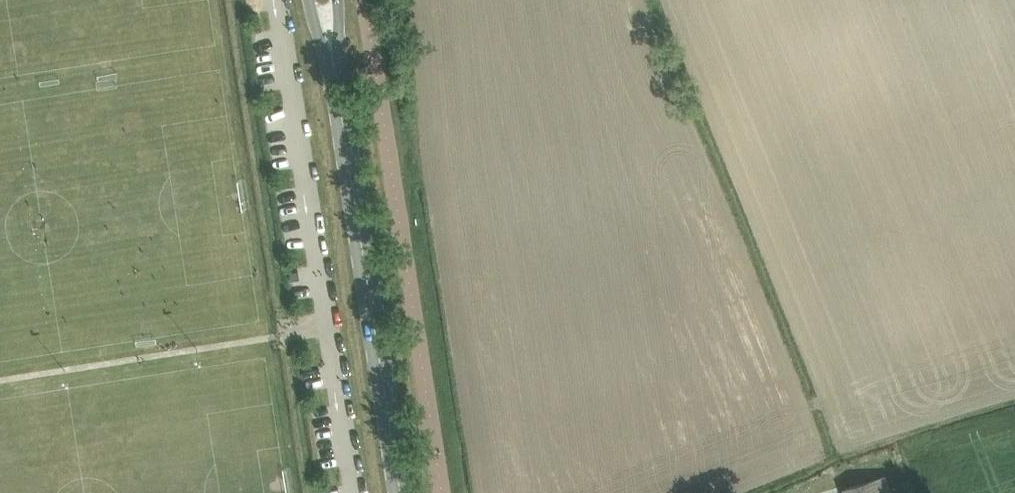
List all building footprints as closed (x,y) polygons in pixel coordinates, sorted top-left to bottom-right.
[(886,474),(842,487),(844,492),(892,492),(886,474)]
